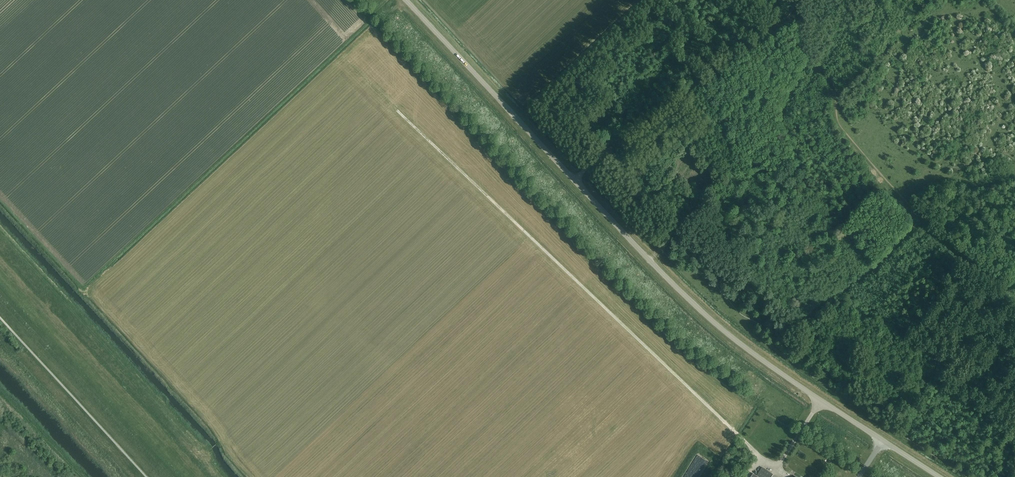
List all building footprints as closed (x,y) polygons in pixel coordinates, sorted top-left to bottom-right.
[(762,467),(755,476),(777,476),(762,467)]
